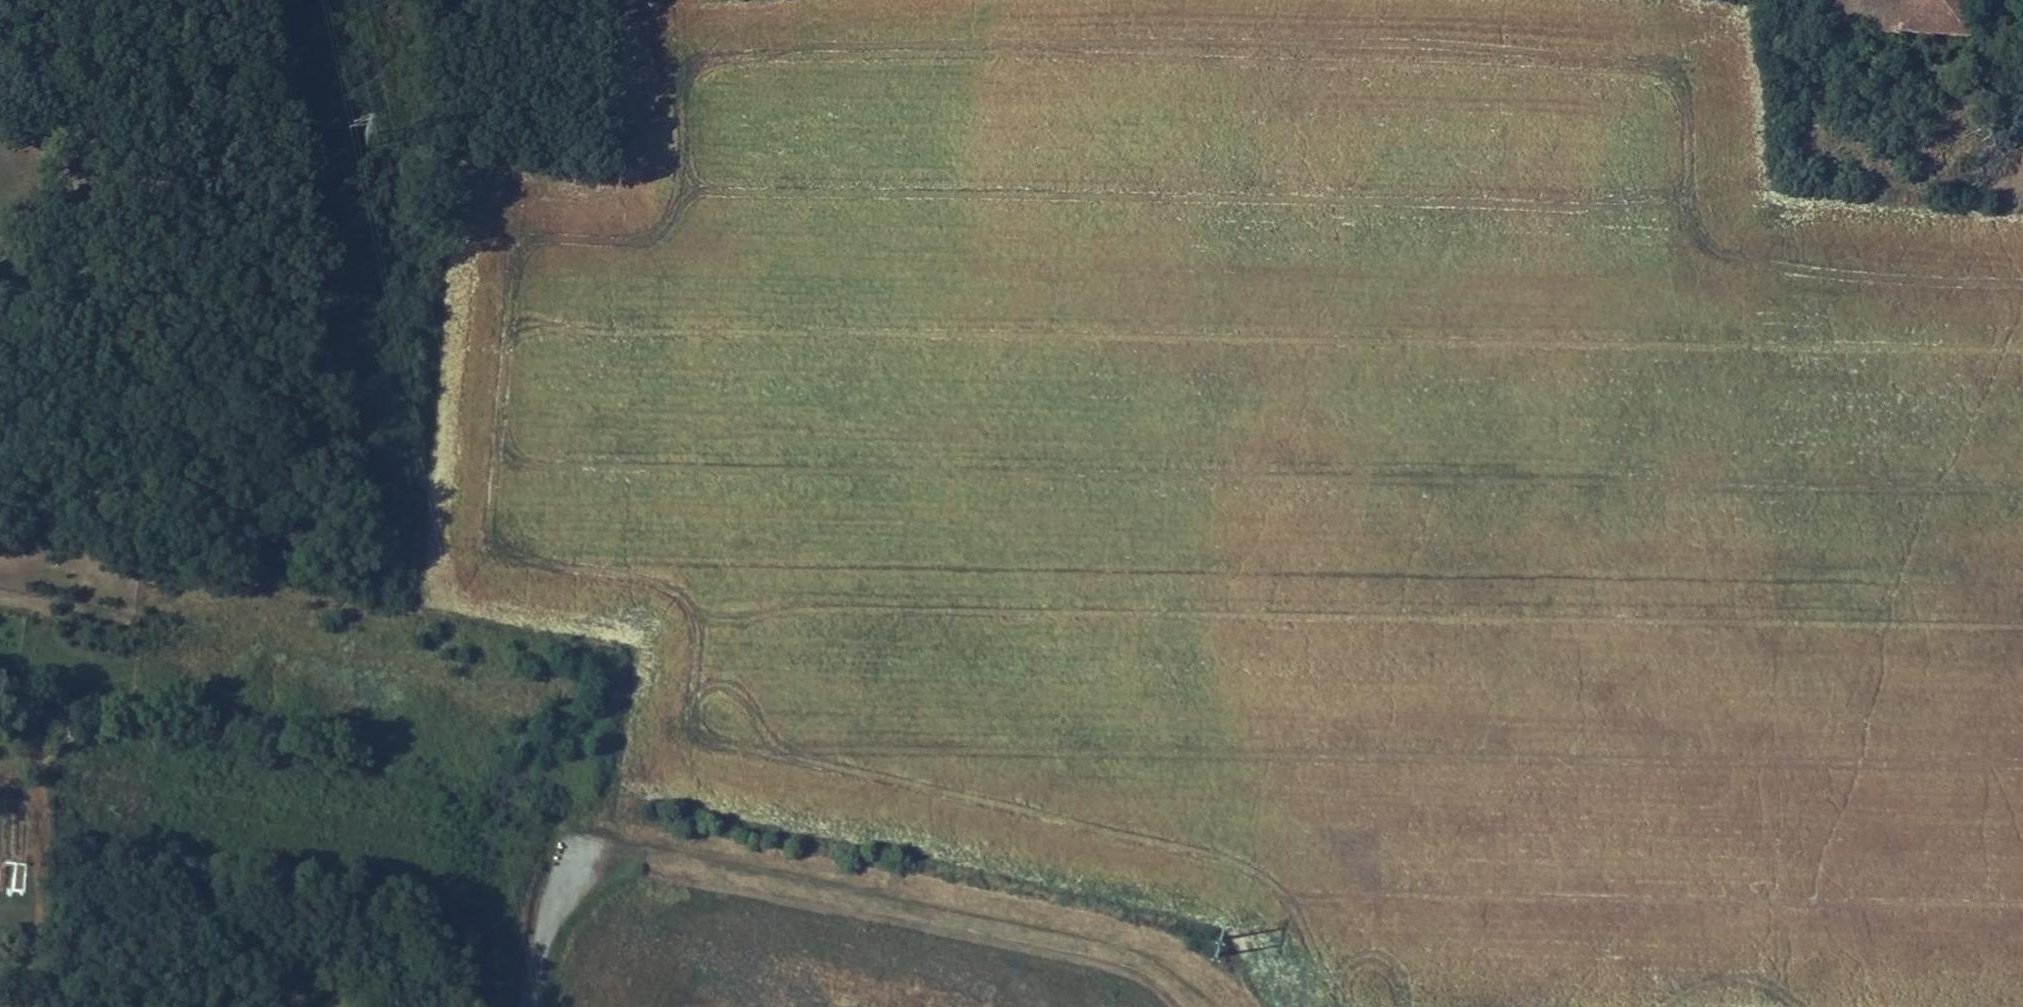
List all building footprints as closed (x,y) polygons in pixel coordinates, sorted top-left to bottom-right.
[(1808,38),(1968,43),(1972,0),(1810,0),(1808,38)]
